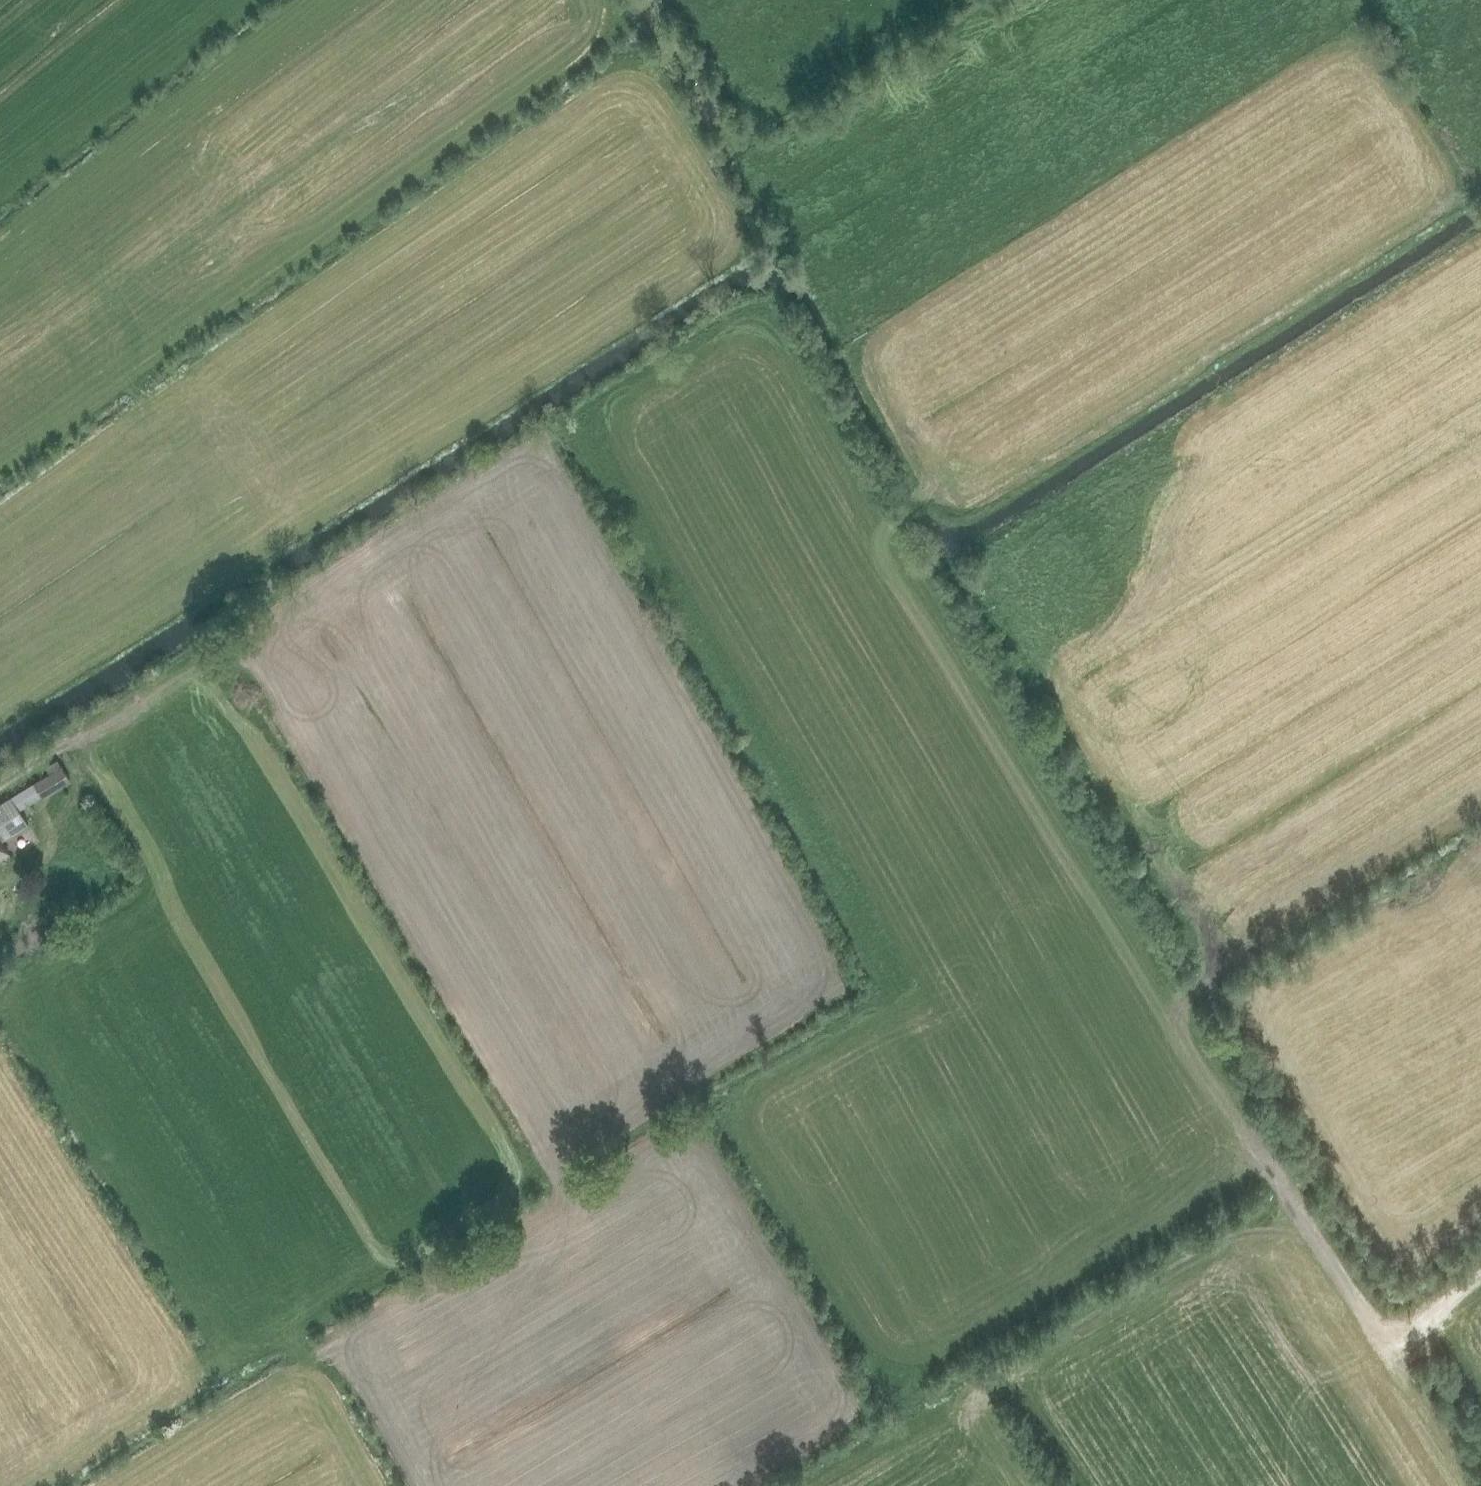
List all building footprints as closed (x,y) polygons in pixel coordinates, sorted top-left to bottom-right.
[(29,803),(42,796),(43,797),(70,780),(57,758),(45,766),(49,772),(0,803),(0,856),(9,851),(2,841),(28,824),(19,809),(29,803)] [(29,940),(40,933),(31,920),(20,927),(29,940)]
